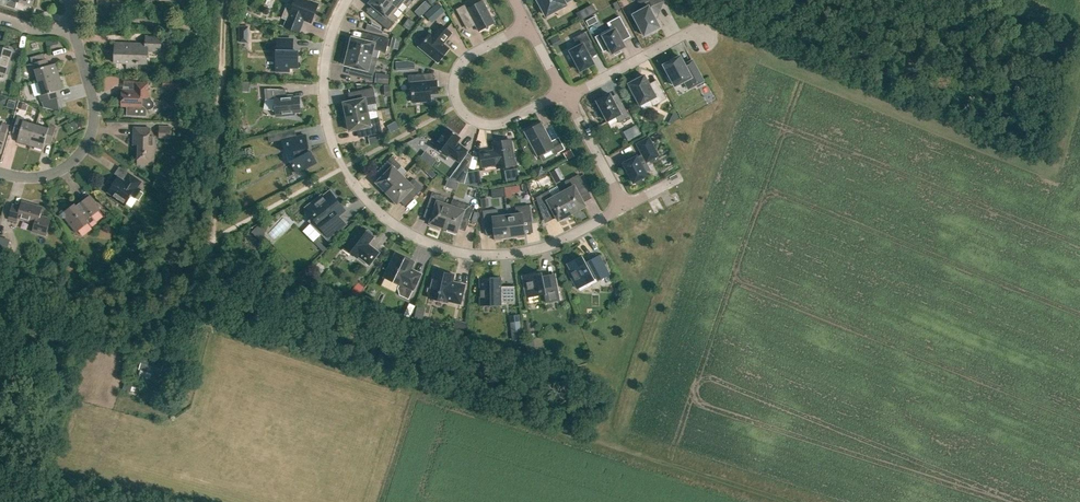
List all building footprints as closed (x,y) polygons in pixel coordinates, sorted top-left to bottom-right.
[(26,12),(28,6),(32,7),(34,0),(1,0),(0,3),(0,4),(15,9),(26,12)] [(303,20),(311,23),(318,4),(308,0),(295,0),(292,6),(288,4),(282,18),(287,20),(284,27),(299,32),(302,25),(301,24),(303,20)] [(388,0),(369,0),(368,1),(370,2),(369,3),(380,13),(375,19),(389,31),(399,19),(394,14),(398,9),(388,0)] [(398,9),(403,3),(408,7),(414,0),(388,0),(398,9)] [(541,4),(540,4),(546,16),(566,5),(565,3),(570,0),(539,0),(541,4)] [(659,0),(639,0),(638,2),(643,4),(640,11),(632,15),(644,36),(652,31),(653,32),(661,28),(656,18),(663,1),(659,0)] [(433,22),(447,10),(439,1),(425,13),(433,22)] [(465,26),(472,22),(473,24),(475,23),(479,31),(484,28),(488,30),(489,25),(494,23),(482,1),(467,9),(464,5),(456,9),(465,26)] [(604,39),(598,42),(603,52),(609,49),(612,54),(614,53),(615,55),(621,52),(620,50),(625,47),(621,39),(624,38),(625,40),(630,37),(619,17),(609,22),(613,30),(611,31),(602,36),(604,39)] [(430,33),(419,47),(438,62),(449,49),(443,44),(451,33),(440,24),(432,35),(430,33)] [(11,28),(10,35),(24,37),(25,30),(11,28)] [(577,68),(579,69),(580,71),(594,64),(585,48),(592,45),(585,32),(573,38),(578,47),(569,51),(576,63),(575,65),(577,68)] [(348,42),(346,50),(371,57),(373,49),(386,52),(389,39),(368,33),(366,40),(352,37),(350,43),(348,42)] [(146,36),(146,44),(115,43),(115,62),(127,62),(127,68),(137,68),(138,63),(140,63),(147,63),(147,50),(161,50),(161,36),(146,36)] [(178,37),(167,36),(167,45),(178,45),(178,37)] [(388,47),(396,49),(399,40),(391,37),(388,47)] [(276,71),(289,71),(289,67),(298,68),(298,51),(292,51),(293,39),(278,39),(277,51),(276,51),(276,71)] [(4,74),(12,51),(0,47),(0,73),(4,74)] [(371,57),(346,50),(344,59),(346,59),(345,65),(360,69),(358,77),(372,80),(376,66),(369,64),(371,57)] [(664,65),(670,77),(668,78),(671,85),(673,83),(675,86),(685,81),(689,89),(703,81),(692,61),(685,65),(680,56),(664,65)] [(34,70),(38,82),(59,76),(56,63),(49,65),(47,59),(30,64),(32,70),(34,70)] [(393,61),(394,70),(413,69),(413,62),(406,60),(393,61)] [(379,73),(378,83),(389,84),(390,74),(379,73)] [(411,84),(413,102),(430,101),(430,94),(437,93),(436,81),(424,82),(423,74),(408,75),(409,84),(411,84)] [(644,75),(628,84),(629,86),(628,87),(632,96),(634,95),(640,105),(650,100),(653,106),(666,98),(658,84),(651,88),(644,75)] [(39,95),(41,102),(58,97),(56,91),(63,89),(59,76),(38,82),(42,94),(39,95)] [(123,89),(122,106),(127,106),(126,116),(147,116),(147,114),(147,109),(151,109),(154,106),(155,102),(152,99),(147,98),(147,97),(148,97),(149,82),(136,82),(135,89),(123,89)] [(342,105),(344,117),(368,113),(367,106),(377,104),(373,87),(358,91),(359,99),(344,103),(344,105),(342,105)] [(273,111),(275,111),(276,116),(285,115),(291,116),(291,114),(294,114),(294,112),(301,111),(300,108),(302,107),(300,101),(299,98),(293,98),(293,96),(286,97),(286,89),(269,89),(270,99),(274,99),(275,102),(273,111)] [(597,109),(601,116),(604,115),(607,121),(616,117),(619,122),(630,117),(622,102),(616,105),(610,94),(596,101),(600,107),(597,109)] [(8,100),(5,108),(13,110),(15,102),(8,100)] [(18,110),(25,112),(26,111),(27,111),(29,105),(21,103),(18,110)] [(368,113),(344,117),(347,129),(349,128),(349,131),(366,127),(368,136),(382,133),(379,117),(369,119),(368,113)] [(17,141),(29,145),(35,124),(23,121),(24,118),(17,116),(12,132),(19,134),(17,141)] [(3,140),(8,124),(1,122),(0,126),(0,139),(3,140)] [(551,142),(541,123),(525,132),(538,155),(553,147),(557,154),(565,149),(558,137),(551,142)] [(29,145),(42,149),(44,142),(51,143),(56,127),(49,125),(48,128),(35,124),(29,145)] [(159,126),(159,138),(171,138),(171,126),(159,126)] [(150,127),(134,127),(134,142),(139,142),(138,164),(154,165),(155,137),(150,137),(150,127)] [(446,156),(448,154),(459,161),(467,150),(456,143),(460,137),(448,128),(434,147),(446,156)] [(278,141),(277,133),(268,135),(269,142),(278,141)] [(305,135),(282,140),(285,153),(294,151),(295,159),(290,162),(297,173),(316,163),(310,151),(308,152),(307,148),(308,148),(305,135)] [(642,155),(637,158),(637,156),(623,163),(633,183),(635,182),(636,184),(642,180),(641,178),(647,176),(640,164),(645,161),(646,162),(658,156),(649,138),(637,144),(642,155)] [(496,165),(497,168),(515,165),(510,140),(493,143),(494,151),(480,153),(482,167),(496,165)] [(404,144),(398,150),(403,155),(409,149),(404,144)] [(562,153),(566,160),(573,156),(569,149),(562,153)] [(468,154),(461,163),(468,169),(472,156),(468,154)] [(383,189),(386,193),(403,177),(397,171),(401,166),(392,157),(381,167),(387,172),(375,185),(381,191),(383,189)] [(505,170),(507,184),(521,182),(519,168),(505,170)] [(465,184),(481,187),(478,170),(469,172),(465,184)] [(455,172),(450,178),(459,183),(464,184),(465,179),(455,172)] [(142,182),(129,173),(125,180),(118,176),(108,192),(113,195),(112,197),(124,205),(126,203),(132,207),(137,199),(135,197),(141,189),(139,187),(142,182)] [(561,193),(572,213),(575,211),(577,213),(585,206),(578,194),(587,189),(579,174),(565,182),(568,189),(561,193)] [(388,198),(395,205),(407,193),(413,198),(423,188),(414,178),(409,183),(403,177),(386,193),(390,196),(388,198)] [(337,197),(330,189),(330,190),(331,191),(323,197),(322,195),(306,208),(313,217),(311,218),(310,224),(329,242),(347,224),(338,215),(344,210),(335,198),(337,197)] [(552,210),(558,221),(568,218),(568,215),(572,213),(561,193),(553,197),(549,190),(536,198),(542,213),(549,209),(552,210)] [(439,226),(443,227),(451,206),(443,203),(445,197),(432,193),(427,206),(435,209),(429,225),(438,228),(439,226)] [(77,205),(76,203),(67,210),(63,210),(60,212),(60,215),(62,218),(66,218),(77,232),(89,222),(90,223),(95,219),(92,216),(101,209),(90,195),(77,205)] [(481,199),(482,208),(490,207),(489,198),(481,199)] [(17,222),(18,218),(35,223),(33,232),(46,236),(50,223),(46,222),(48,218),(41,215),(43,208),(23,202),(22,206),(13,203),(8,219),(17,222)] [(447,231),(456,235),(461,218),(469,221),(473,207),(461,202),(459,209),(451,206),(443,227),(447,229),(447,231)] [(507,215),(510,237),(518,236),(518,238),(525,237),(523,223),(532,222),(530,205),(515,207),(516,214),(507,215)] [(493,226),(495,241),(502,240),(502,238),(510,237),(507,215),(498,216),(497,209),(483,211),(485,227),(493,226)] [(289,218),(273,233),(278,238),(294,223),(289,218)] [(260,235),(267,229),(261,223),(254,229),(260,235)] [(359,226),(343,246),(357,258),(358,256),(369,265),(379,253),(371,247),(371,248),(367,245),(373,237),(372,236),(372,233),(368,230),(365,231),(359,226)] [(6,251),(11,234),(0,230),(0,250),(6,251)] [(410,269),(414,262),(396,253),(384,277),(399,285),(398,288),(399,295),(409,299),(421,274),(410,269)] [(588,262),(588,263),(585,264),(581,256),(567,264),(570,270),(568,271),(577,288),(596,278),(598,280),(609,274),(599,256),(588,262)] [(447,302),(447,300),(460,303),(464,286),(452,283),(454,274),(435,270),(429,298),(447,302)] [(560,300),(557,285),(549,287),(547,277),(542,278),(541,273),(526,276),(527,282),(523,283),(526,297),(544,294),(546,302),(560,300)] [(500,279),(501,279),(501,278),(479,278),(479,305),(501,304),(501,302),(515,302),(515,286),(500,286),(500,279)] [(356,282),(349,290),(355,296),(362,287),(356,282)] [(412,311),(412,310),(406,308),(404,307),(401,313),(409,317),(412,311)] [(455,320),(452,328),(463,332),(466,323),(455,320)] [(510,322),(512,339),(521,338),(519,321),(510,322)] [(534,340),(526,341),(527,350),(535,349),(534,340)] [(138,369),(159,375),(163,361),(141,355),(138,369)] [(166,379),(172,381),(175,373),(169,371),(166,379)]
